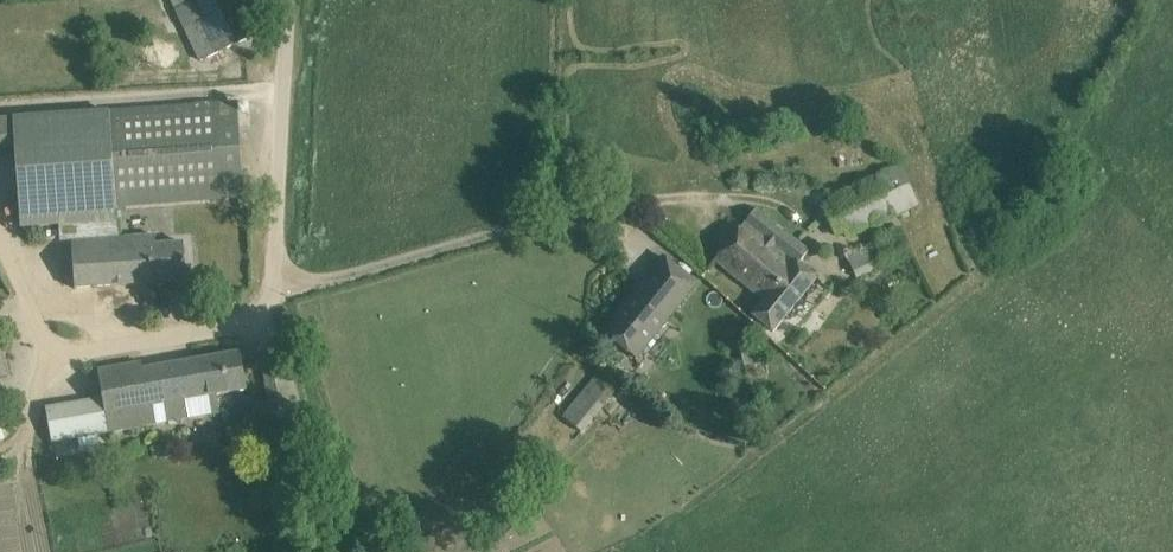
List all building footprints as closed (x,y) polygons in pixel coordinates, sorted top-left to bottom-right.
[(257,34),(241,0),(172,0),(201,60),(257,34)] [(15,149),(21,227),(116,220),(115,206),(243,197),(237,102),(13,118),(15,149)] [(901,166),(875,178),(831,198),(834,204),(824,208),(836,234),(845,230),(848,236),(918,204),(901,166)] [(807,249),(774,224),(756,209),(715,259),(764,299),(753,313),(774,331),(816,278),(796,261),(807,249)] [(903,229),(889,236),(846,256),(856,277),(913,251),(903,229)] [(186,280),(184,242),(156,244),(155,235),(72,241),(75,288),(186,280)] [(697,283),(661,254),(611,315),(618,321),(607,334),(636,359),(697,283)] [(10,376),(2,344),(0,345),(0,378),(10,376)] [(247,389),(245,375),(240,351),(142,369),(141,362),(98,370),(103,399),(46,409),(52,442),(109,432),(220,412),(216,394),(247,389)] [(280,356),(262,359),(270,403),(288,399),(280,356)] [(581,432),(624,380),(605,365),(563,417),(581,432)]
